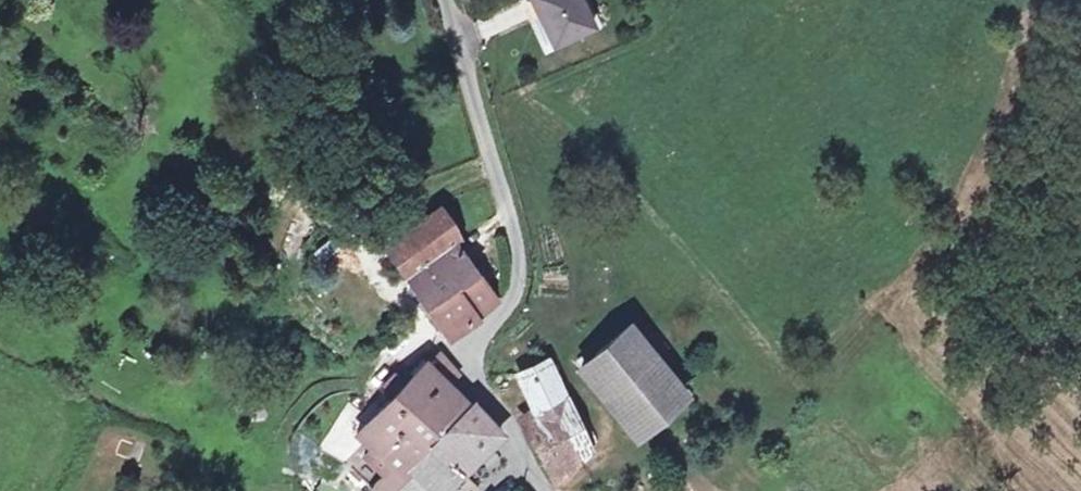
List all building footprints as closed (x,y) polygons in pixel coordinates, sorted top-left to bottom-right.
[(576,0),(537,0),(526,6),(549,54),(592,33),(576,0)] [(389,249),(426,312),(480,281),(463,248),(466,245),(451,218),(389,249)] [(480,281),(426,312),(423,313),(442,346),(496,311),(480,281)] [(584,365),(640,436),(686,396),(626,327),(584,365)] [(525,442),(555,478),(587,449),(558,399),(564,395),(545,362),(518,378),(528,410),(517,417),(530,437),(525,442)] [(385,475),(395,485),(424,451),(458,410),(450,399),(442,386),(427,368),(353,442),(385,475)] [(458,410),(424,451),(455,482),(491,443),(488,437),(461,408),(458,410)] [(395,485),(390,490),(446,490),(455,482),(424,451),(395,485)] [(385,475),(378,482),(388,490),(390,490),(395,485),(385,475)] [(378,482),(371,490),(388,490),(378,482)]
